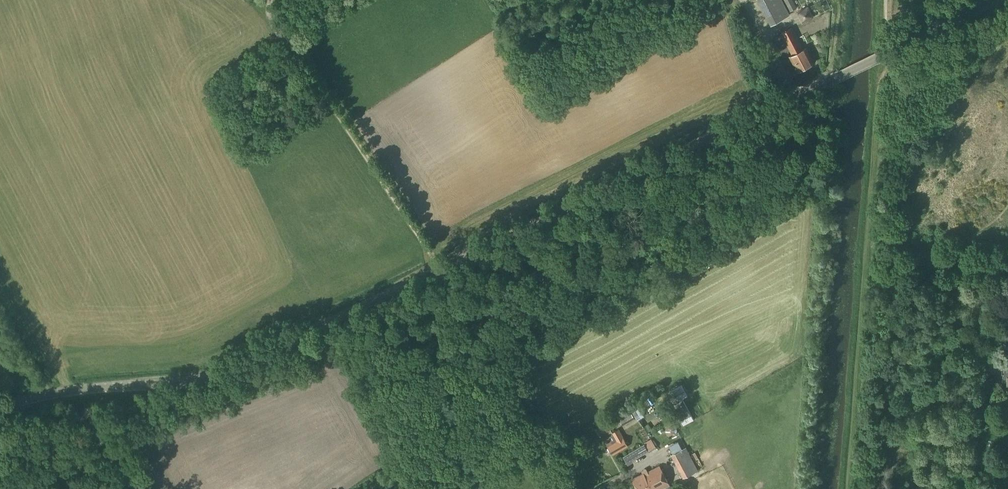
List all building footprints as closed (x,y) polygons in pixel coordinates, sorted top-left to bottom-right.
[(770,25),(790,15),(782,0),(757,0),(770,25)] [(812,7),(800,12),(806,24),(817,18),(812,7)] [(803,49),(792,28),(781,33),(792,55),(790,56),(798,71),(813,63),(805,48),(803,49)] [(758,72),(750,57),(741,61),(749,77),(758,72)] [(997,309),(997,319),(1007,319),(1007,310),(997,309)] [(611,421),(600,427),(606,438),(603,439),(612,455),(628,446),(619,428),(612,432),(611,429),(614,427),(612,423),(611,421)] [(670,436),(672,436),(674,435),(676,434),(677,432),(677,430),(676,428),(675,426),(674,425),(672,425),(670,425),(668,425),(666,427),(666,429),(665,431),(666,433),(667,434),(668,435),(670,436)] [(652,441),(651,439),(646,442),(651,451),(656,448),(655,446),(656,445),(653,440),(652,441)] [(628,453),(623,456),(628,465),(633,462),(633,461),(648,451),(644,444),(628,453)] [(683,478),(698,470),(686,447),(671,455),(683,478)] [(659,466),(644,474),(644,473),(632,479),(638,488),(662,488),(669,485),(659,466)]
